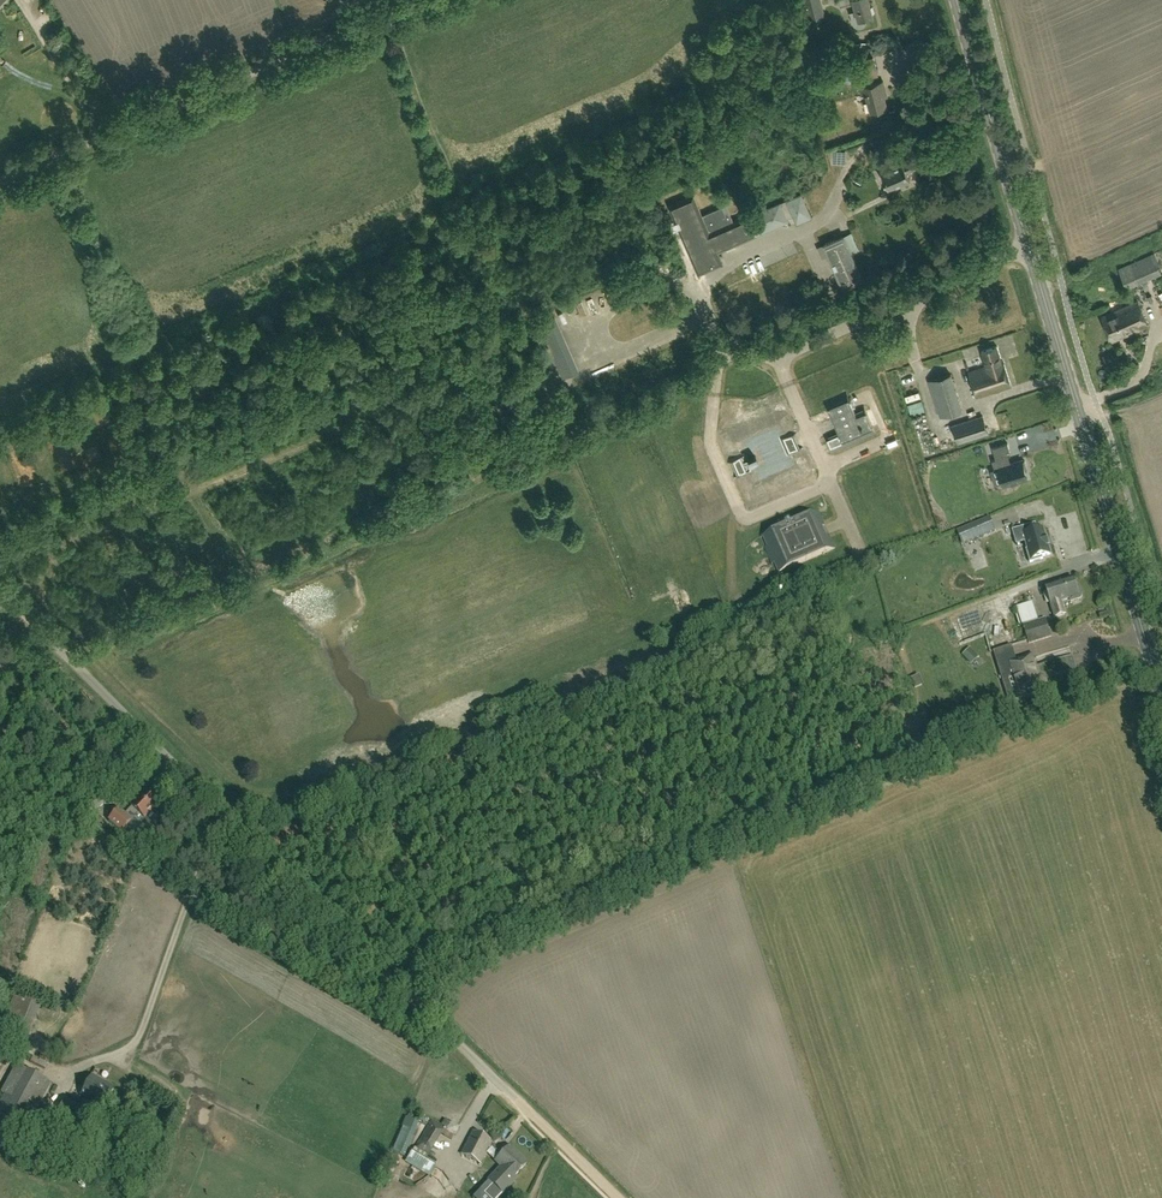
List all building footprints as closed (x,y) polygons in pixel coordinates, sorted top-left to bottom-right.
[(807,13),(809,19),(824,15),(820,0),(804,0),(807,13)] [(869,0),(838,0),(840,7),(855,3),(859,19),(873,15),(869,0)] [(793,24),(802,22),(800,16),(792,18),(793,24)] [(738,40),(748,36),(746,33),(754,30),(750,21),(733,27),(738,40)] [(732,40),(729,30),(722,33),(729,51),(737,48),(734,39),(732,40)] [(867,52),(868,43),(860,42),(860,43),(852,43),(851,56),(859,57),(860,51),(867,52)] [(858,80),(879,74),(874,56),(853,62),(858,80)] [(835,78),(842,74),(835,64),(828,69),(835,78)] [(887,107),(883,93),(886,92),(883,81),(859,87),(861,97),(866,95),(871,112),(887,107)] [(888,189),(910,179),(907,172),(916,168),(912,160),(882,174),(888,189)] [(811,216),(801,194),(749,216),(749,215),(735,221),(727,204),(703,214),(695,194),(671,204),(699,272),(724,262),(719,250),(757,234),(788,221),(786,218),(794,214),(797,223),(811,216)] [(843,289),(863,280),(844,236),(824,244),(843,289)] [(1155,253),(1153,253),(1130,263),(1119,268),(1127,288),(1138,283),(1161,273),(1161,269),(1155,253)] [(1113,341),(1148,326),(1138,301),(1102,317),(1113,341)] [(563,377),(578,371),(554,317),(539,324),(563,377)] [(665,344),(667,351),(683,344),(681,338),(665,344)] [(671,357),(688,351),(686,345),(669,351),(671,357)] [(1002,361),(997,346),(982,351),(987,367),(969,372),(977,397),(1011,386),(1003,361),(1002,361)] [(940,417),(962,410),(951,374),(929,381),(940,417)] [(857,417),(847,393),(826,401),(840,435),(830,439),(827,434),(825,435),(832,453),(876,434),(864,406),(862,407),(865,413),(857,417)] [(994,411),(960,420),(966,444),(1002,433),(994,411)] [(787,454),(799,449),(793,434),(781,439),(787,454)] [(752,447),(744,450),(747,456),(755,452),(752,447)] [(1003,481),(1008,497),(1034,489),(1029,473),(1018,476),(1012,459),(1016,458),(1012,447),(993,453),(999,470),(993,472),(997,483),(1003,481)] [(737,476),(749,471),(743,456),(731,462),(737,476)] [(776,574),(836,547),(819,510),(760,536),(776,574)] [(989,517),(957,531),(962,545),(995,531),(989,517)] [(1023,527),(1012,530),(1016,545),(1026,542),(1029,549),(1026,550),(1030,563),(1043,559),(1043,557),(1050,554),(1047,544),(1048,544),(1048,543),(1047,544),(1046,538),(1046,537),(1045,537),(1043,529),(1025,534),(1023,527)] [(908,578),(902,566),(888,572),(894,585),(908,578)] [(1076,587),(1073,577),(1045,586),(1055,617),(1065,614),(1061,601),(1070,599),(1071,602),(1081,599),(1082,596),(1080,588),(1078,587),(1076,587)] [(973,603),(987,598),(985,592),(971,597),(973,603)] [(1022,625),(1038,620),(1032,602),(1016,607),(1022,625)] [(931,608),(922,613),(924,619),(934,614),(931,608)] [(1029,644),(1051,637),(1045,618),(1023,626),(1029,644)] [(962,654),(971,664),(979,657),(970,647),(962,654)] [(1038,679),(1031,657),(1011,664),(1021,697),(1041,691),(1041,688),(1042,688),(1043,687),(1044,686),(1044,685),(1045,684),(1045,683),(1044,682),(1044,681),(1043,680),(1042,679),(1040,679),(1039,679),(1038,679)] [(98,787),(85,802),(94,810),(96,812),(110,797),(98,787)] [(157,815),(150,809),(156,802),(145,792),(124,814),(119,809),(109,820),(121,831),(131,820),(134,817),(145,828),(157,815)] [(25,1048),(41,1003),(14,993),(0,1031),(0,1039),(25,1048)] [(0,1103),(0,1115),(18,1125),(26,1129),(51,1084),(20,1067),(16,1064),(1,1092),(5,1094),(0,1103)] [(104,1107),(114,1088),(91,1076),(81,1094),(104,1107)] [(70,1134),(71,1132),(84,1108),(64,1098),(51,1124),(70,1134)] [(427,1146),(441,1128),(427,1118),(414,1136),(427,1146)] [(446,1130),(450,1122),(445,1119),(441,1125),(445,1127),(444,1129),(446,1130)] [(413,1142),(405,1150),(426,1172),(434,1164),(413,1142)] [(503,1193),(516,1179),(514,1177),(527,1163),(509,1146),(495,1161),(501,1167),(488,1180),(493,1184),(485,1192),(492,1197),(498,1197),(503,1193)]
